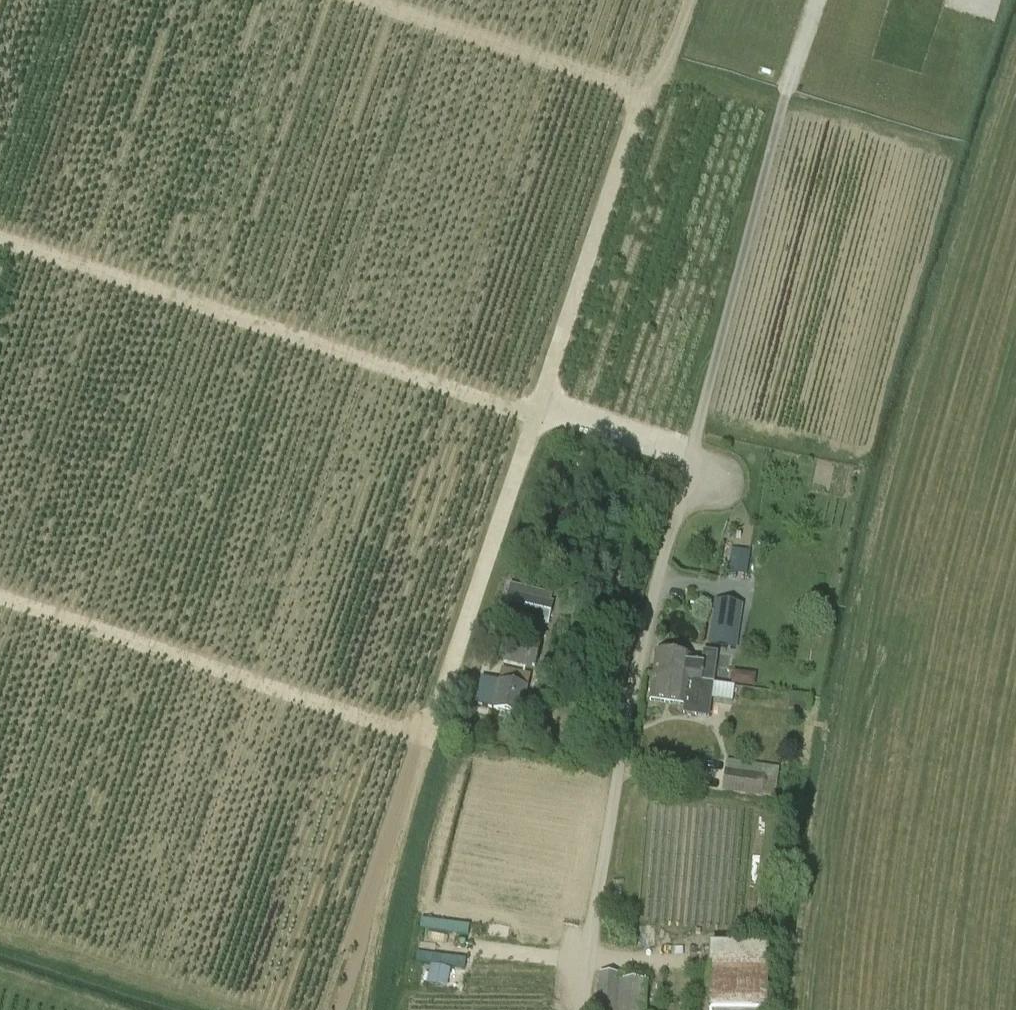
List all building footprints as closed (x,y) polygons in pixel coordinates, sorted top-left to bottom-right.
[(731,570),(729,578),(742,580),(746,560),(729,557),(727,569),(731,570)] [(503,616),(548,626),(552,605),(507,595),(503,616)] [(741,625),(712,619),(706,648),(735,654),(741,625)] [(535,672),(542,646),(509,638),(503,664),(535,672)] [(655,654),(652,677),(713,685),(717,653),(702,651),(701,662),(691,660),(691,658),(655,654)] [(482,708),(520,717),(530,677),(503,670),(497,694),(486,692),(482,708)] [(713,685),(652,677),(649,702),(684,707),(682,715),(708,718),(713,685)] [(762,800),(766,776),(725,770),(722,794),(762,800)] [(709,948),(709,1009),(767,1009),(768,949),(709,948)] [(646,984),(622,982),(623,976),(599,974),(597,1009),(646,1009),(646,984)]
